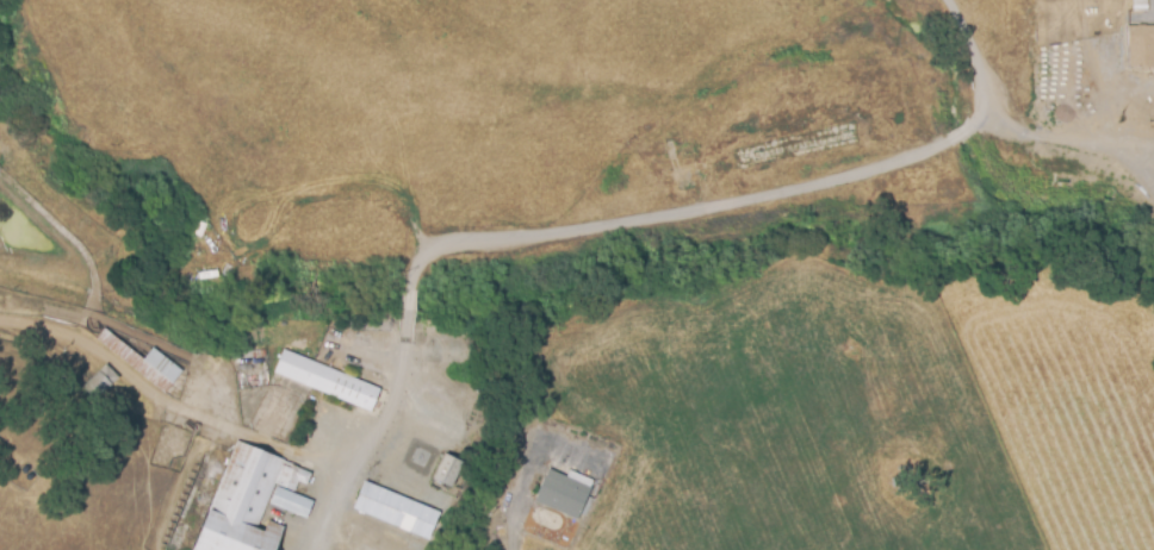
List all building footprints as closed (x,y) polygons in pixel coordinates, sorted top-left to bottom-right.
[(1129,23),(1153,23),(1153,68),(1129,68),(1129,23)] [(272,375),(372,411),(380,388),(281,351),(272,375)] [(82,386),(95,400),(118,378),(105,364),(82,386)] [(283,527),(267,522),(263,532),(257,530),(272,484),(275,485),(268,505),(306,518),(312,500),(293,494),(297,482),(306,485),(310,474),(283,465),(285,459),(232,442),(195,549),(275,549),(283,527)] [(452,488),(463,463),(444,454),(432,480),(452,488)] [(576,520),(593,480),(568,470),(565,477),(546,469),(533,502),(576,520)] [(429,540),(439,512),(362,483),(352,511),(429,540)]
